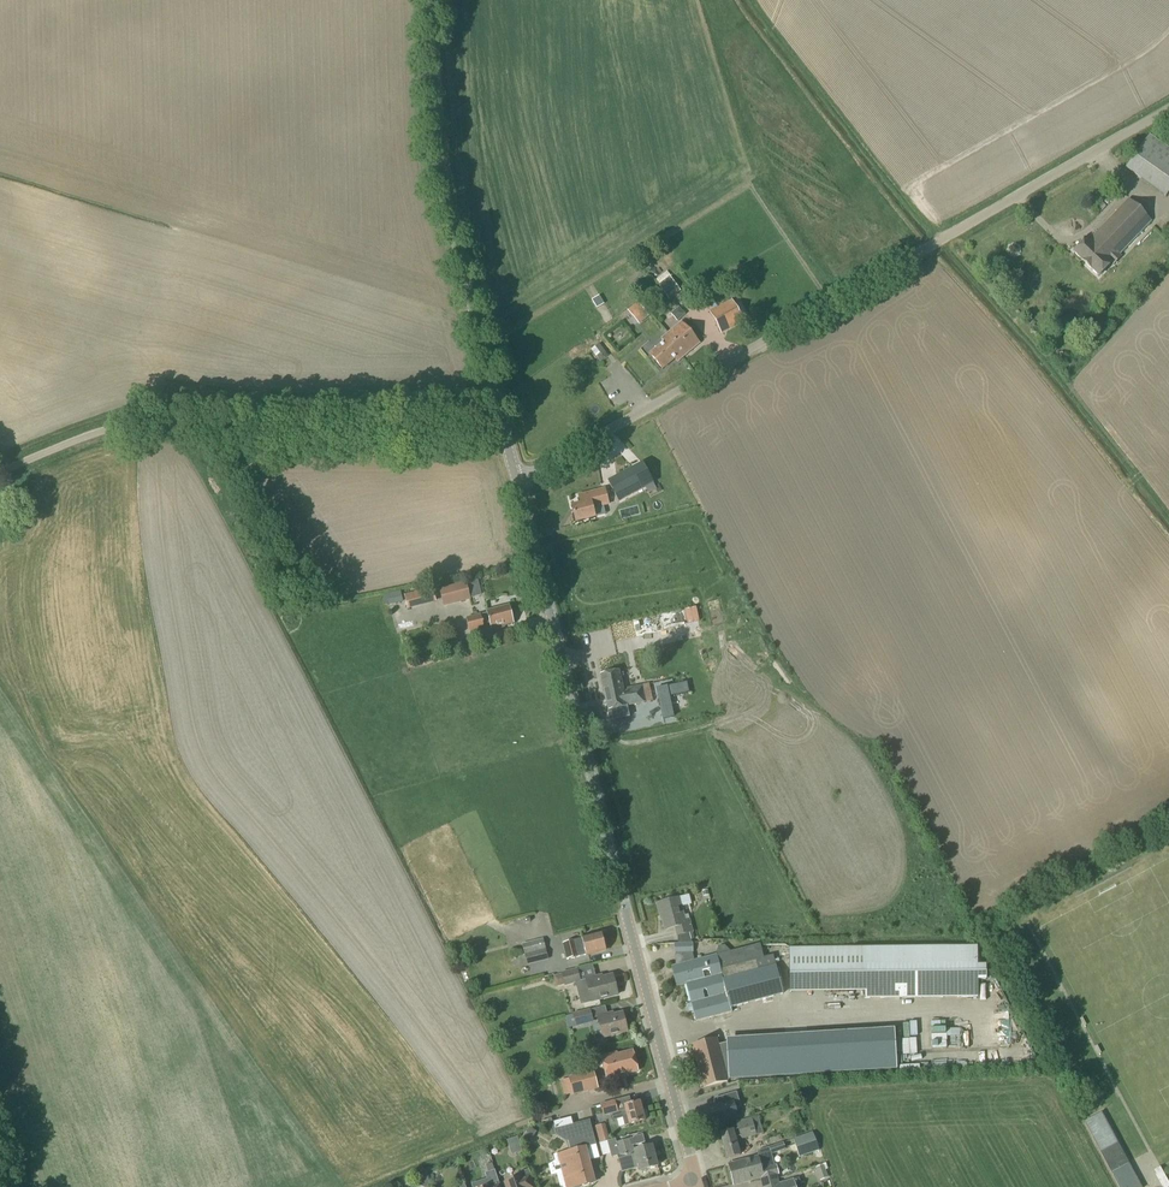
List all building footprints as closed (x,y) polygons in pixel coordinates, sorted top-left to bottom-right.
[(1168,192),(1168,149),(1149,135),(1125,169),(1165,197),(1168,192)] [(1086,239),(1073,252),(1099,276),(1111,264),(1113,266),(1122,257),(1119,254),(1151,221),(1128,199),(1088,241),(1086,239)] [(669,300),(681,292),(670,277),(658,285),(669,300)] [(597,309),(604,305),(599,296),(592,300),(597,309)] [(721,333),(744,322),(733,300),(710,311),(721,333)] [(638,324),(648,315),(637,302),(627,310),(638,324)] [(699,343),(681,322),(661,339),(664,342),(649,355),(662,369),(674,359),(677,362),(699,343)] [(599,360),(607,354),(600,344),(591,350),(593,353),(598,360),(599,360)] [(656,490),(654,484),(643,462),(607,481),(618,503),(646,488),(649,494),(656,490)] [(581,504),(572,506),(576,522),(595,517),(594,517),(605,514),(603,506),(608,504),(604,489),(578,496),(581,504)] [(443,607),(445,607),(471,600),(466,583),(439,590),(443,607)] [(389,606),(403,603),(401,592),(387,594),(389,606)] [(412,609),(441,600),(439,593),(410,602),(412,609)] [(513,623),(509,606),(487,612),(488,613),(480,615),(480,614),(466,618),(470,634),(484,631),(484,630),(491,628),(492,631),(504,628),(503,626),(513,623)] [(623,689),(619,671),(601,675),(608,710),(610,721),(629,717),(628,714),(637,712),(635,705),(646,703),(646,700),(653,699),(651,685),(643,686),(643,685),(623,689)] [(688,692),(686,681),(653,689),(659,719),(670,717),(666,697),(688,692)] [(685,920),(679,898),(656,904),(660,920),(662,920),(665,930),(674,927),(676,937),(693,932),(690,919),(685,920)] [(575,940),(562,943),(566,960),(586,955),(606,950),(601,934),(582,939),(575,940)] [(527,965),(549,960),(543,939),(522,944),(527,965)] [(674,953),(692,953),(693,953),(693,943),(674,944),(674,953)] [(675,966),(671,967),(677,987),(686,984),(691,1004),(694,1013),(696,1022),(731,1013),(730,1009),(783,995),(773,955),(763,958),(760,944),(730,951),(724,945),(718,947),(716,955),(694,961),(675,966)] [(789,948),(789,993),(865,992),(865,999),(978,998),(978,981),(986,981),(986,965),(977,965),(977,946),(789,948)] [(578,969),(561,973),(561,974),(564,985),(564,987),(576,984),(581,1005),(592,1002),(617,996),(612,975),(598,979),(598,977),(594,978),(587,980),(581,981),(578,970),(578,969)] [(1004,1009),(1006,1044),(1017,1043),(1014,1008),(1004,1009)] [(594,1023),(590,1009),(572,1014),(572,1015),(565,1017),(568,1028),(574,1027),(572,1020),(574,1020),(576,1027),(594,1023)] [(627,1032),(622,1013),(610,1016),(609,1014),(598,1017),(603,1038),(627,1032)] [(786,1027),(790,1045),(795,1044),(790,1026),(786,1027)] [(727,1082),(716,1039),(692,1046),(703,1088),(727,1082)] [(638,1071),(633,1051),(617,1055),(616,1053),(601,1056),(608,1082),(620,1079),(619,1076),(638,1071)] [(773,1060),(775,1070),(786,1068),(783,1058),(773,1060)] [(573,1096),(598,1089),(593,1070),(568,1077),(569,1079),(560,1081),(564,1097),(573,1094),(573,1096)] [(617,1100),(600,1104),(600,1105),(603,1115),(603,1116),(617,1113),(619,1119),(622,1118),(624,1126),(629,1125),(629,1124),(645,1120),(644,1119),(648,1117),(646,1111),(642,1110),(640,1102),(630,1104),(624,1106),(619,1107),(617,1100)] [(738,1116),(733,1101),(703,1110),(708,1125),(738,1116)] [(1101,1113),(1089,1119),(1083,1122),(1118,1186),(1141,1186),(1101,1113)] [(727,1158),(740,1155),(736,1141),(756,1136),(756,1135),(763,1133),(758,1116),(735,1122),(737,1129),(733,1130),(720,1134),(727,1158)] [(571,1118),(554,1122),(555,1129),(554,1129),(556,1136),(566,1142),(568,1142),(570,1151),(553,1155),(556,1165),(558,1165),(560,1172),(556,1173),(560,1186),(581,1186),(592,1184),(583,1148),(596,1145),(590,1120),(573,1125),(571,1118)] [(534,1142),(543,1131),(535,1125),(526,1136),(534,1142)] [(819,1150),(813,1133),(812,1132),(792,1139),(799,1158),(805,1156),(809,1169),(825,1164),(820,1150),(819,1150)] [(645,1143),(643,1135),(633,1137),(634,1138),(616,1142),(615,1139),(607,1141),(611,1158),(617,1156),(622,1173),(639,1168),(640,1171),(657,1167),(652,1146),(634,1150),(633,1146),(645,1143)] [(768,1145),(782,1140),(780,1135),(766,1140),(768,1145)] [(517,1137),(509,1139),(511,1145),(519,1143),(517,1137)] [(772,1155),(786,1150),(783,1143),(769,1147),(772,1155)] [(779,1184),(777,1176),(779,1175),(776,1165),(774,1166),(770,1154),(728,1166),(734,1185),(760,1177),(762,1186),(770,1186),(779,1184)] [(531,1185),(534,1184),(529,1169),(519,1173),(520,1177),(505,1182),(507,1186),(531,1186),(531,1185)] [(495,1170),(485,1173),(489,1186),(501,1186),(495,1170)] [(770,1186),(802,1186),(799,1178),(793,1180),(779,1184),(770,1186)]
